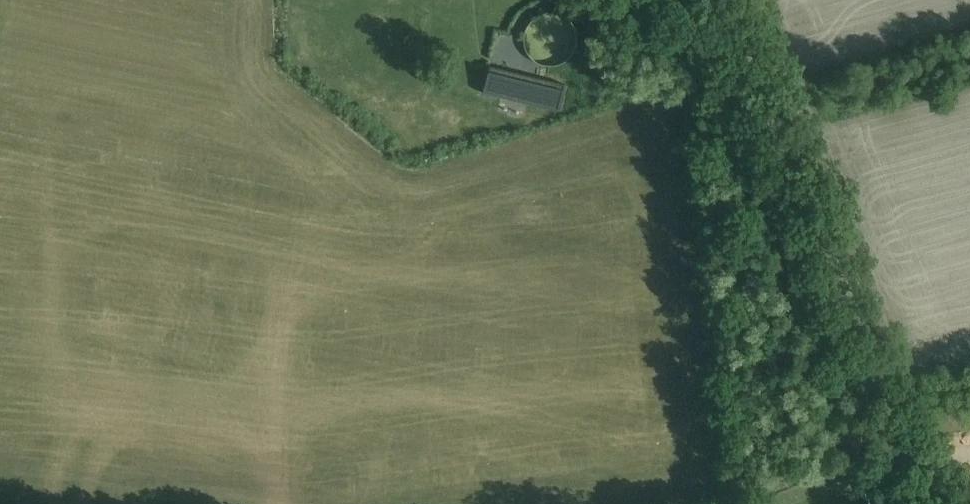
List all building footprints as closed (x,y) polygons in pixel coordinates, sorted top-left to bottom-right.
[(523,35),(523,39),(523,43),(524,47),(525,51),(527,54),(530,57),(533,60),(536,62),(540,64),(544,65),(548,66),(552,66),(556,65),(560,64),(563,62),(566,60),(569,57),(572,54),(574,51),(575,47),(576,43),(577,39),(576,35),(575,31),(574,27),(572,24),(569,21),(566,18),(563,16),(560,14),(556,13),(552,12),(548,12),(544,13),(540,14),(536,16),(533,18),(530,21),(527,24),(525,27),(524,31),(523,35)] [(489,65),(482,92),(502,97),(503,94),(527,100),(526,103),(557,111),(564,84),(489,65)]
